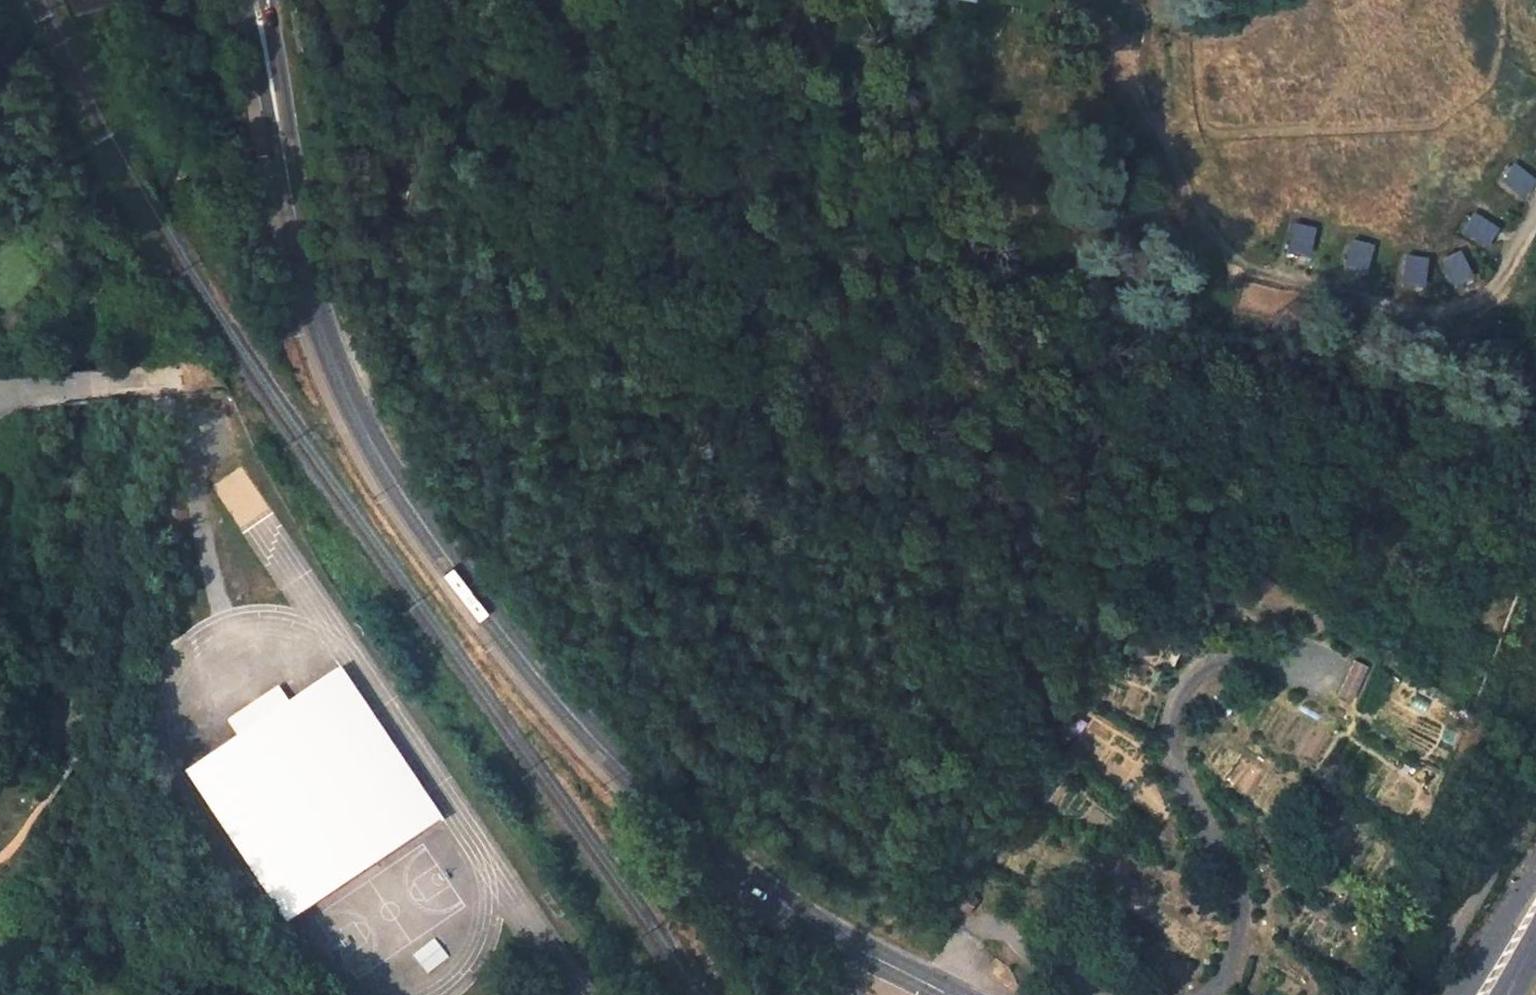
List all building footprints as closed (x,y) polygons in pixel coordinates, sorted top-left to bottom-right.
[(280,918),(440,819),(342,662),(286,697),(278,684),(226,716),(236,733),(185,764),(280,918)]
